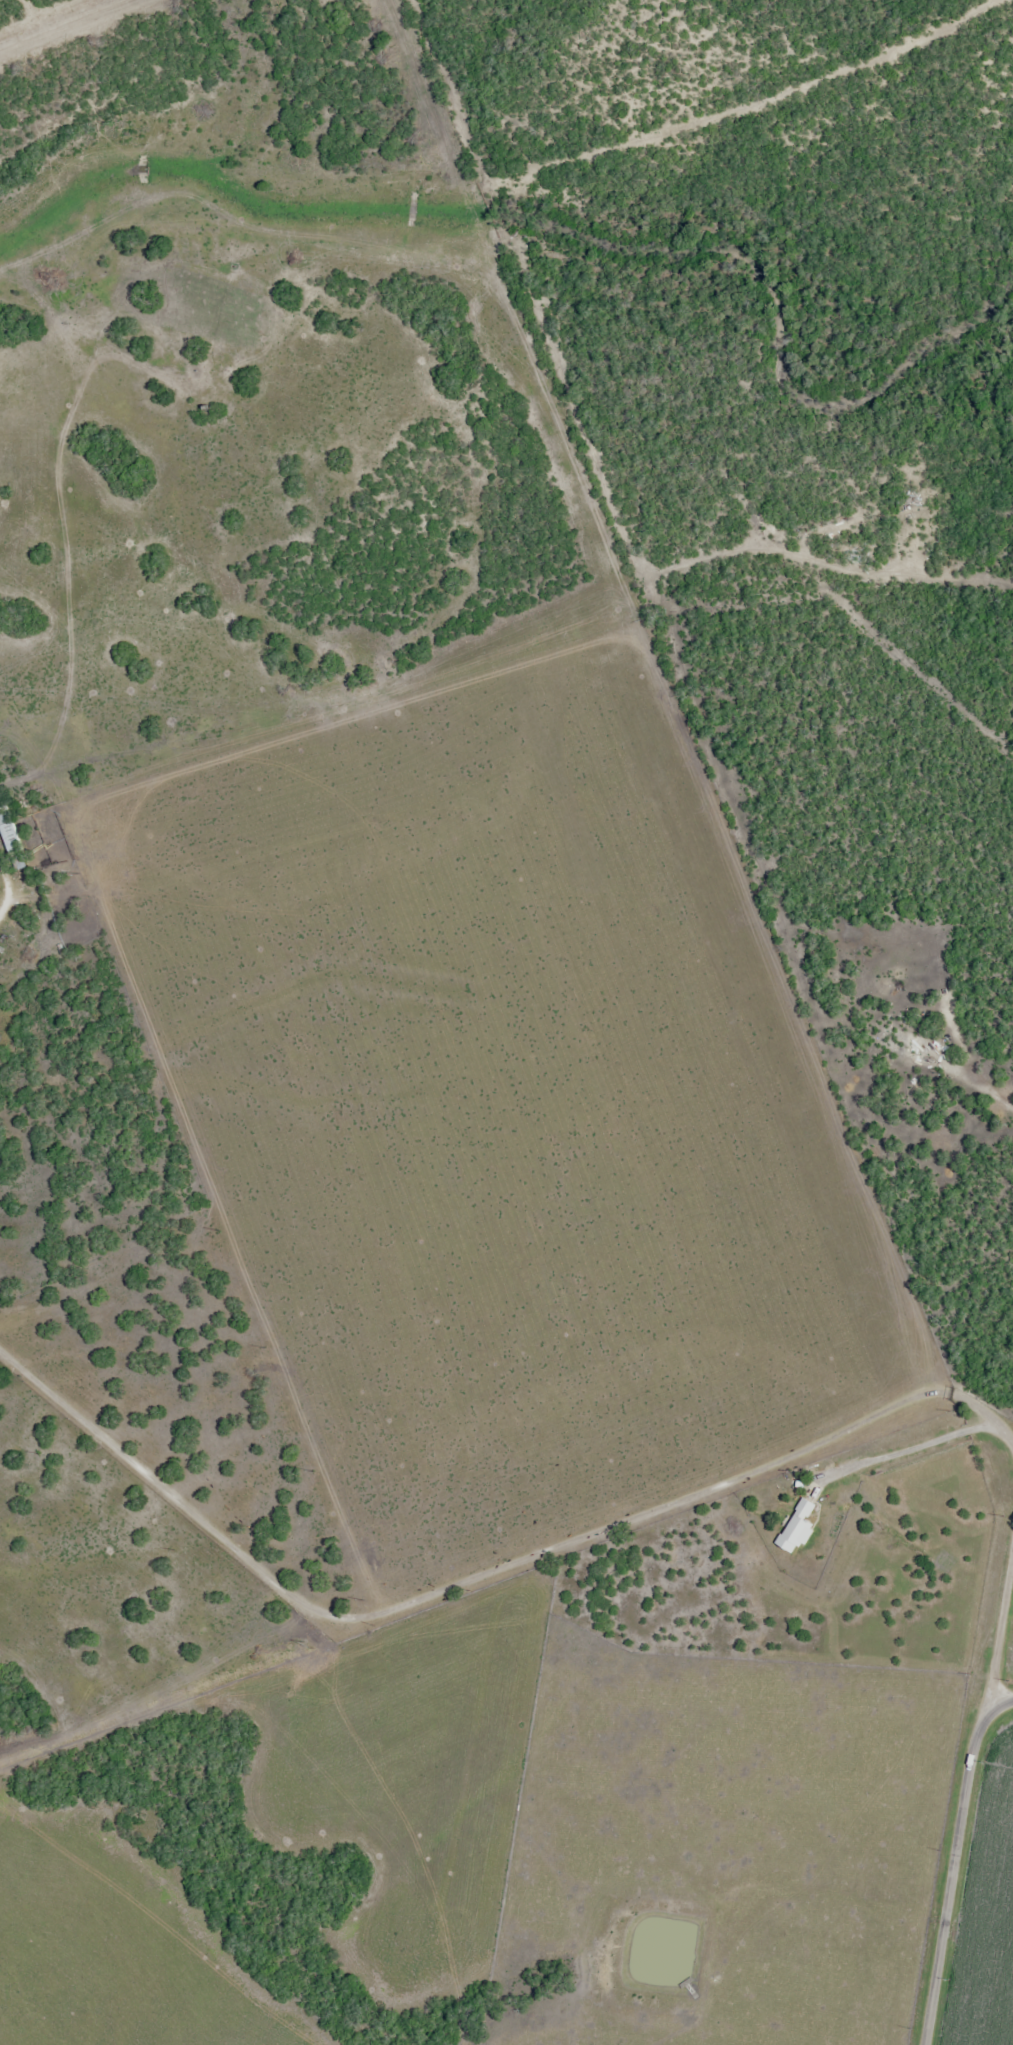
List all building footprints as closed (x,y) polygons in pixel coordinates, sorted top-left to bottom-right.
[(22,868),(4,806),(0,808),(0,842),(8,872),(22,868)] [(804,1495),(778,1544),(794,1553),(798,1545),(802,1547),(804,1544),(807,1545),(815,1531),(813,1529),(818,1519),(813,1517),(820,1503),(804,1495)]
